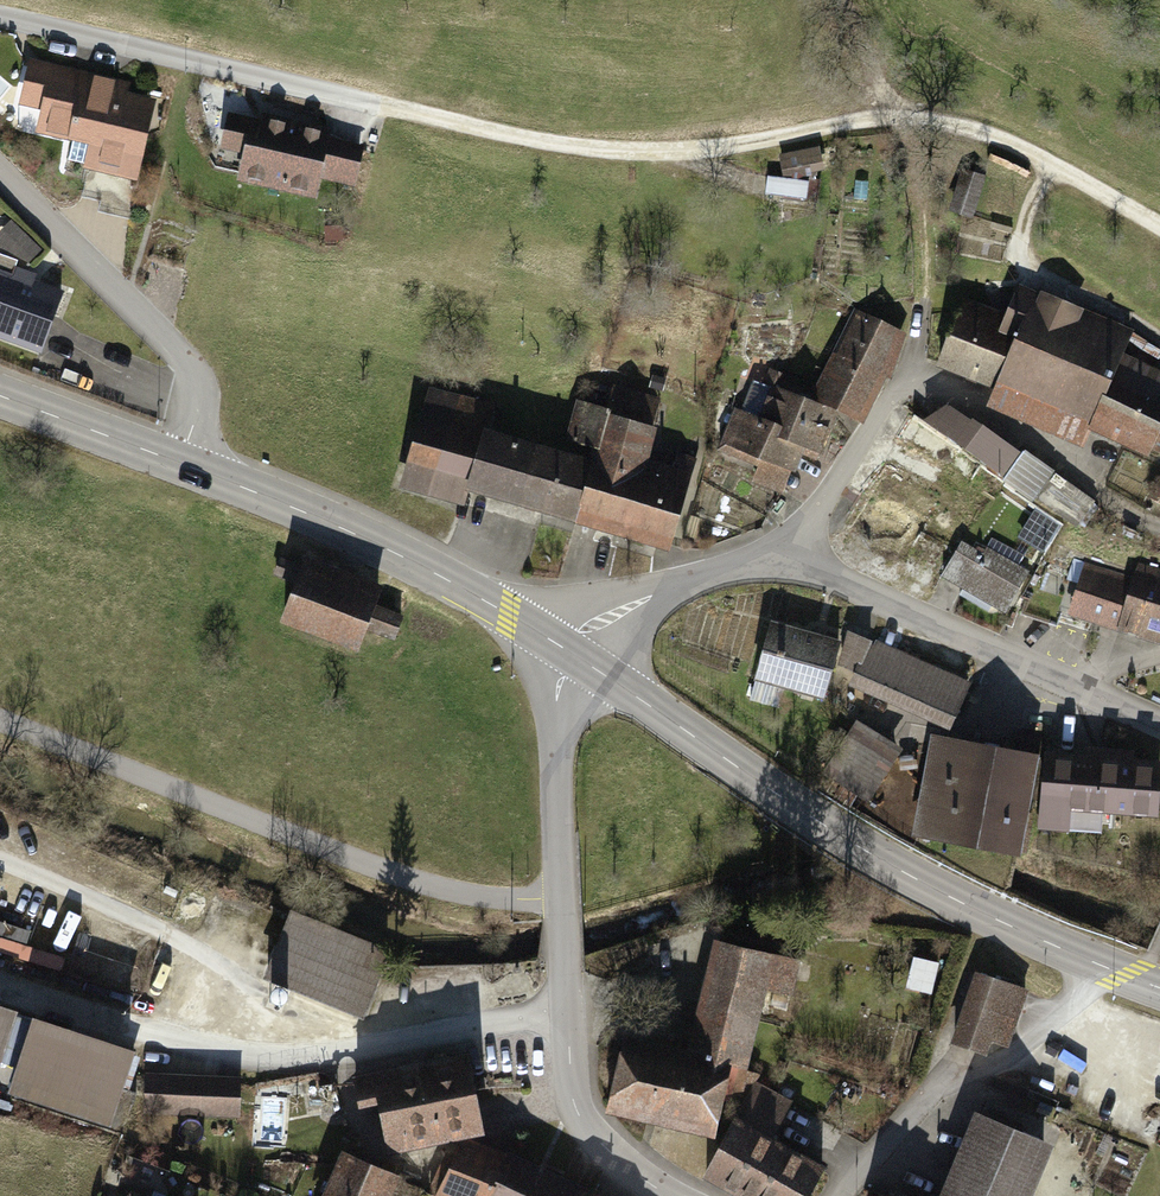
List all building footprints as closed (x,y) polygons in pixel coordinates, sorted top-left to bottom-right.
[(56,73),(33,67),(26,99),(48,104),(42,129),(74,137),(68,159),(90,165),(92,158),(130,167),(146,104),(123,98),(125,88),(56,71),(56,73)] [(351,183),(359,147),(325,140),(326,134),(265,120),(264,124),(233,117),(226,146),(249,152),(244,176),(313,192),(317,175),(351,183)] [(822,168),(818,148),(782,155),(787,179),(767,176),(765,194),(815,201),(818,181),(812,180),(813,170),(822,168)] [(983,178),(965,173),(953,210),(970,215),(983,178)] [(41,351),(62,296),(18,279),(20,272),(14,270),(17,261),(0,255),(0,336),(41,351)] [(940,363),(999,387),(1035,297),(1025,293),(1011,329),(960,310),(940,363)] [(999,387),(1150,454),(1152,450),(1159,453),(1159,452),(1159,390),(1115,370),(1130,337),(1035,297),(999,387)] [(883,378),(898,335),(858,315),(827,373),(816,368),(809,382),(820,389),(816,398),(861,424),(883,378)] [(831,411),(755,382),(743,412),(735,409),(720,450),(727,452),(730,447),(767,461),(760,479),(783,489),(798,452),(815,458),(818,452),(820,452),(835,414),(831,411)] [(411,471),(469,488),(484,435),(492,411),(434,394),(411,471)] [(577,519),(671,546),(688,487),(641,473),(653,430),(581,409),(572,441),(597,448),(592,466),(577,519)] [(948,410),(934,429),(956,445),(958,443),(988,466),(1004,444),(973,421),(971,424),(948,410)] [(469,488),(577,519),(592,466),(484,435),(469,488)] [(1004,444),(988,466),(987,467),(1003,479),(1020,456),(1004,444)] [(1093,502),(1052,472),(1034,496),(1076,526),(1093,502)] [(943,576),(1006,612),(1028,573),(988,549),(984,555),(960,545),(943,576)] [(296,582),(301,569),(281,561),(276,574),(296,582)] [(1071,610),(1121,627),(1135,581),(1086,565),(1071,610)] [(1159,639),(1159,573),(1139,567),(1135,581),(1121,627),(1159,639)] [(305,570),(285,623),(358,650),(367,626),(395,637),(401,620),(374,610),(378,598),(305,570)] [(875,635),(845,621),(840,635),(848,637),(841,662),(857,669),(856,674),(955,717),(967,689),(871,645),(875,635)] [(784,685),(825,697),(839,645),(771,626),(750,699),(778,706),(784,685)] [(824,774),(870,803),(903,750),(858,721),(824,774)] [(1032,760),(936,741),(919,833),(1024,853),(1031,814),(1022,812),(1032,760)] [(1047,761),(1041,828),(1102,833),(1104,809),(1156,813),(1159,771),(1131,768),(1132,760),(1092,756),(1091,765),(1047,761)] [(268,979),(361,1016),(387,953),(294,916),(268,979)] [(64,969),(66,957),(30,949),(33,930),(0,924),(0,956),(64,969)] [(656,1046),(624,1039),(607,1109),(715,1135),(723,1100),(743,1103),(759,1075),(743,1071),(763,989),(791,997),(797,961),(719,942),(695,1038),(692,1037),(689,1054),(681,1052),(682,1046),(658,1040),(656,1046)] [(930,994),(938,964),(916,959),(908,988),(930,994)] [(1026,991),(979,975),(955,1043),(984,1053),(989,1039),(1007,1045),(1026,991)] [(10,1016),(0,1012),(0,1046),(10,1016)] [(35,1024),(10,1016),(0,1046),(0,1067),(19,1074),(35,1024)] [(108,1122),(130,1055),(35,1024),(19,1074),(13,1090),(108,1122)] [(478,1124),(465,1060),(357,1082),(362,1107),(381,1103),(390,1148),(473,1132),(474,1132),(481,1131),(479,1123),(478,1124)] [(238,1079),(148,1076),(147,1112),(236,1115),(238,1079)] [(822,1170),(770,1141),(791,1103),(756,1084),(735,1122),(733,1121),(730,1126),(732,1127),(706,1174),(744,1195),(809,1195),(822,1170)] [(1043,1153),(977,1126),(948,1195),(1025,1195),(1043,1153)] [(508,1158),(468,1140),(464,1141),(449,1170),(443,1167),(430,1194),(434,1195),(490,1195),(508,1158)] [(346,1155),(328,1195),(387,1195),(396,1177),(346,1155)] [(509,1157),(508,1158),(490,1195),(592,1195),(509,1157)]
